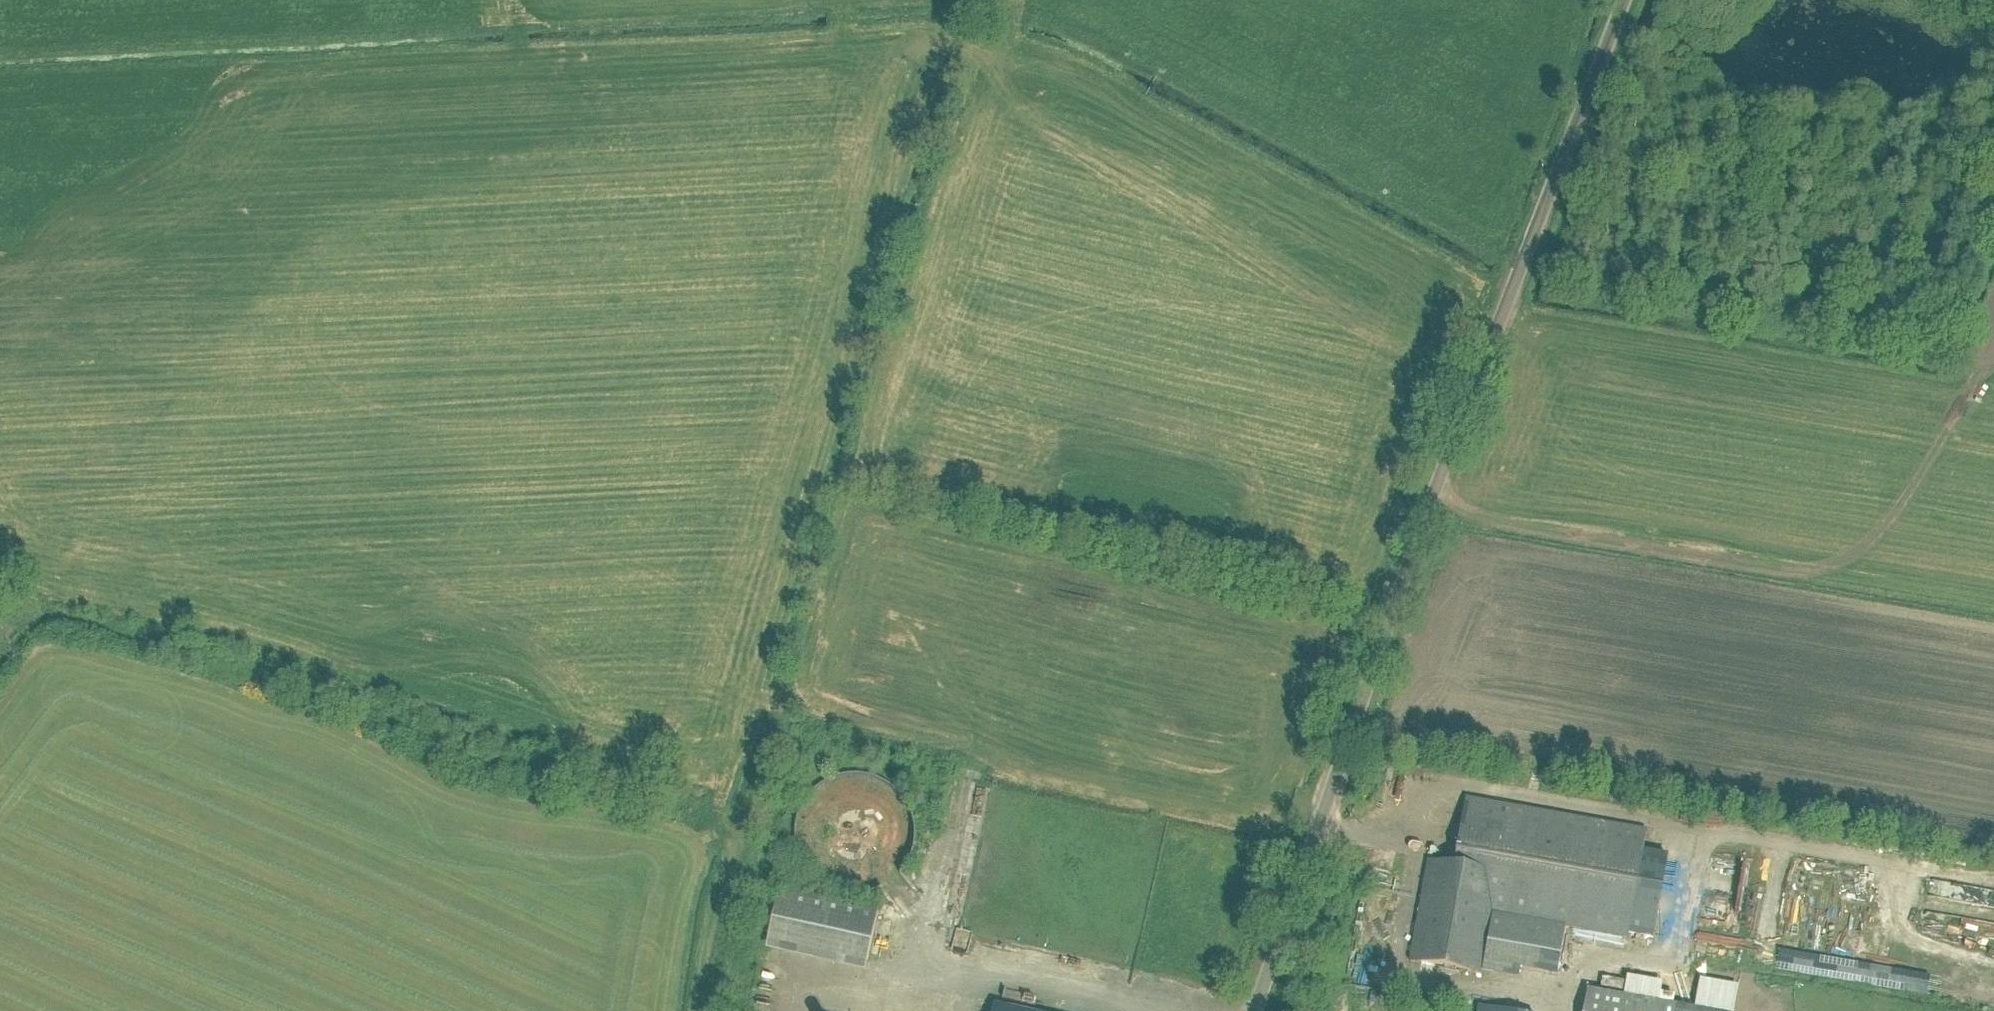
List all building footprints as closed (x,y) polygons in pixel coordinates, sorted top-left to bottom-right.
[(1396,775),(1395,786),(1411,788),(1412,777),(1396,775)] [(803,807),(800,812),(799,816),(798,819),(797,822),(797,826),(796,830),(796,838),(797,847),(798,851),(799,855),(802,863),(804,867),(809,873),(812,877),(816,880),(820,884),(824,887),(829,890),(834,892),(839,894),(843,895),(848,895),(853,896),(858,896),(863,895),(868,895),(872,894),(876,892),(881,891),(890,885),(894,882),(898,879),(904,872),(908,865),(911,861),(912,858),(914,854),(915,850),(916,845),(916,840),(916,836),(916,832),(916,828),(915,823),(914,818),(912,814),(911,810),(906,802),(901,795),(894,789),(891,786),(887,784),(880,781),(872,778),(867,777),(863,776),(854,776),(845,776),(837,778),(832,780),(824,785),(820,788),(816,791),(812,794),(808,799),(805,803),(803,807)] [(1392,806),(1410,806),(1410,793),(1393,793),(1392,806)] [(1493,916),(1629,940),(1648,831),(1467,799),(1455,866),(1428,861),(1410,963),(1482,976),(1493,916)] [(1906,873),(1901,879),(1917,894),(1923,888),(1906,873)] [(878,913),(779,891),(769,938),(868,960),(878,913)] [(1665,992),(1667,982),(1631,975),(1627,993),(1678,1004),(1680,995),(1665,992)] [(1584,1010),(1733,1010),(1737,988),(1701,982),(1696,1009),(1588,990),(1584,1010)]
